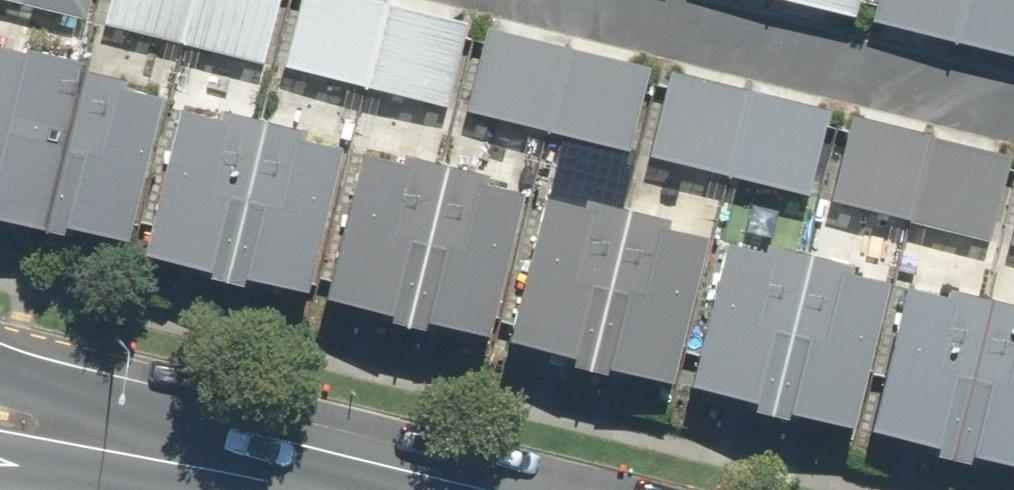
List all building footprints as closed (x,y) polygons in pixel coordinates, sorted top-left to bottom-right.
[(87,17),(91,0),(13,0),(87,17)] [(187,43),(197,0),(111,0),(105,23),(187,43)] [(187,43),(262,62),(278,0),(197,0),(187,43)] [(367,86),(388,0),(301,0),(285,66),(367,86)] [(390,0),(388,0),(367,86),(446,104),(467,18),(390,0)] [(854,14),(858,0),(797,0),(854,14)] [(955,37),(965,0),(877,0),(873,17),(955,37)] [(955,37),(1013,52),(1013,0),(965,0),(955,37)] [(467,109),(550,129),(571,44),(487,24),(467,109)] [(43,224),(81,55),(21,41),(19,48),(0,43),(0,214),(43,224)] [(649,62),(571,44),(550,129),(628,148),(649,62)] [(86,56),(81,55),(43,224),(61,229),(62,222),(125,237),(160,91),(120,82),(122,73),(84,64),(86,56)] [(648,153),(730,173),(752,87),(668,67),(648,153)] [(830,106),(752,87),(730,173),(809,192),(830,106)] [(205,273),(222,277),(262,114),(219,104),(216,113),(177,104),(142,250),(207,265),(205,273)] [(304,124),(262,114),(222,277),(240,281),(243,270),(305,285),(340,141),(303,132),(304,124)] [(830,200),(911,219),(930,133),(851,114),(830,200)] [(1012,153),(930,133),(911,219),(992,238),(1012,153)] [(388,318),(402,321),(444,159),(401,149),(399,158),(360,149),(325,295),(390,310),(388,318)] [(487,169),(444,159),(402,321),(423,326),(425,315),(488,330),(523,186),(485,177),(487,169)] [(569,360),(585,363),(625,203),(583,194),(582,201),(543,192),(509,337),(571,352),(569,360)] [(668,213),(625,203),(585,363),(604,368),(606,363),(671,378),(705,232),(665,222),(668,213)] [(751,406),(767,410),(806,249),(765,240),(763,247),(725,238),(691,381),(754,396),(751,406)] [(849,259),(806,249),(767,410),(786,414),(788,407),(853,422),(887,278),(847,268),(849,259)] [(932,448),(950,452),(989,292),(946,282),(944,290),(905,281),(871,425),(933,440),(932,448)] [(989,292),(950,452),(967,456),(968,449),(1013,460),(1013,298),(989,292)]
